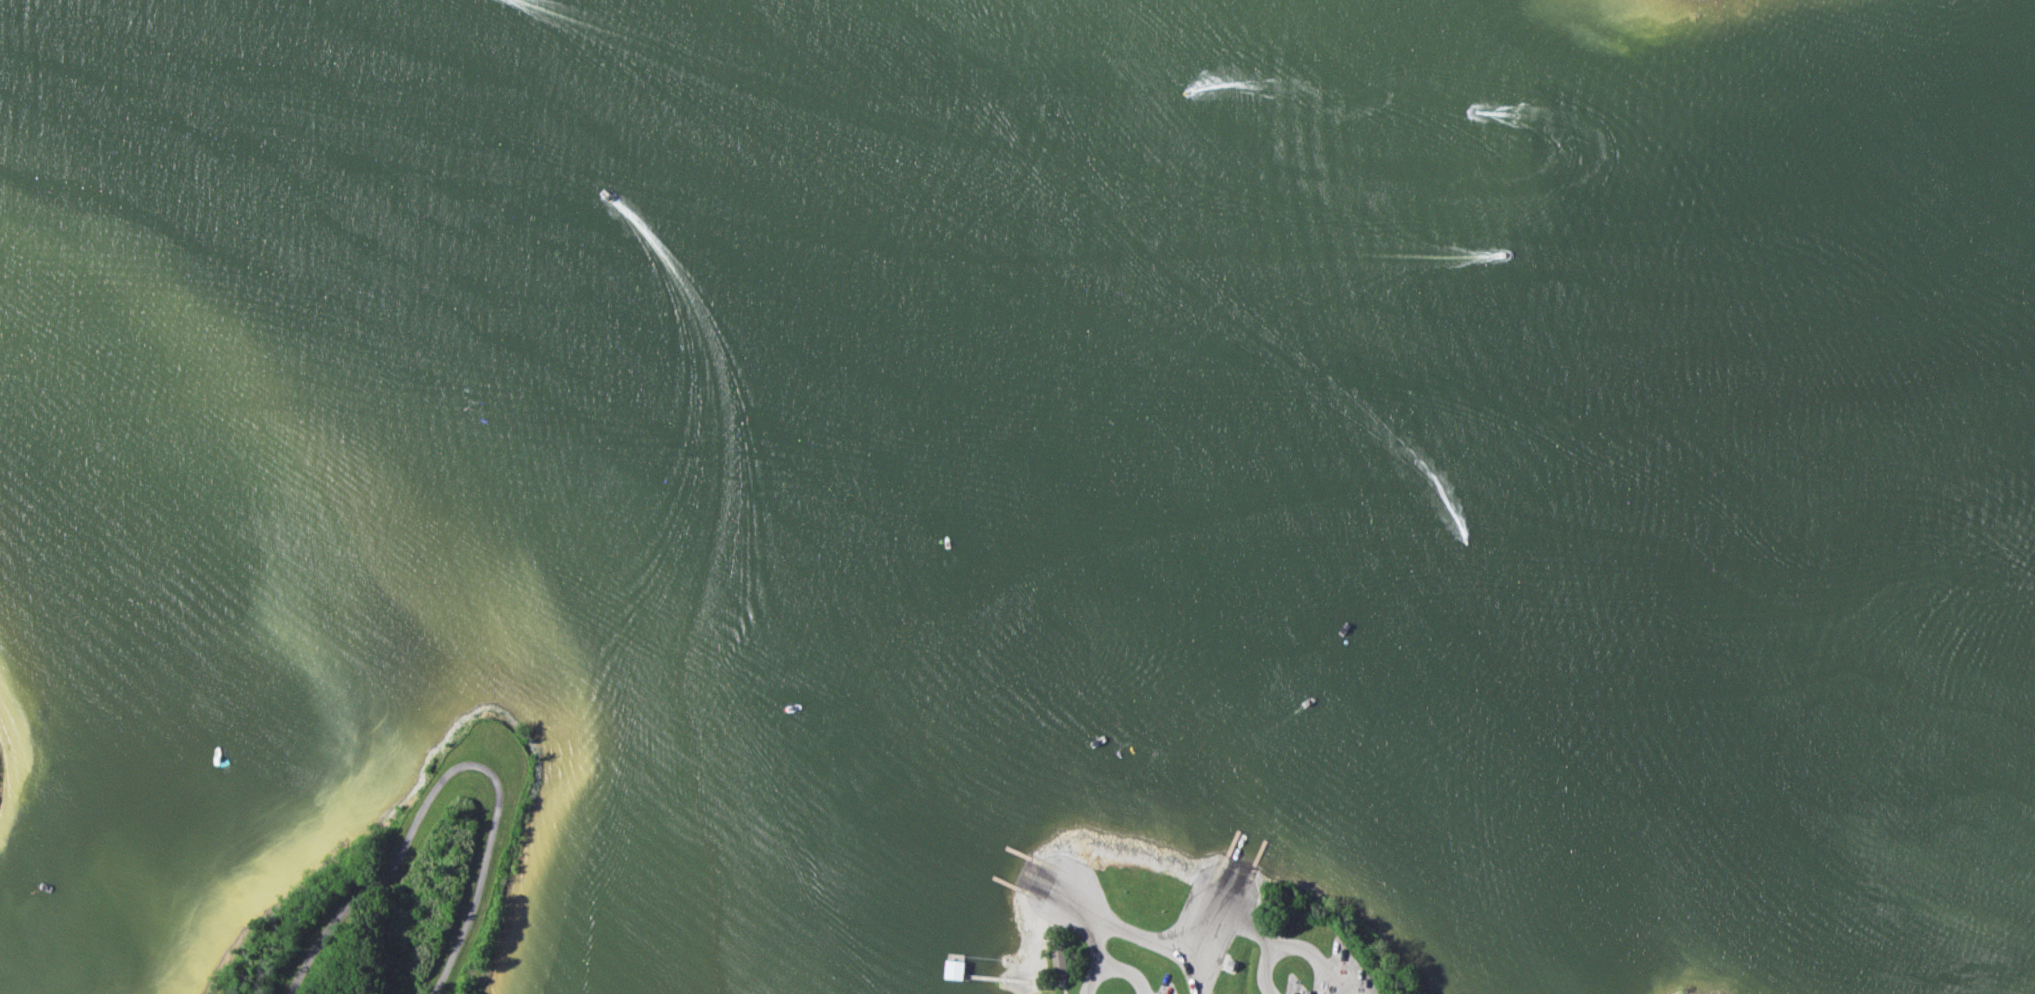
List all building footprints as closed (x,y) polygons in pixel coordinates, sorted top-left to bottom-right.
[(1051,950),(1064,948),(1067,976),(1054,977),(1051,950)]
